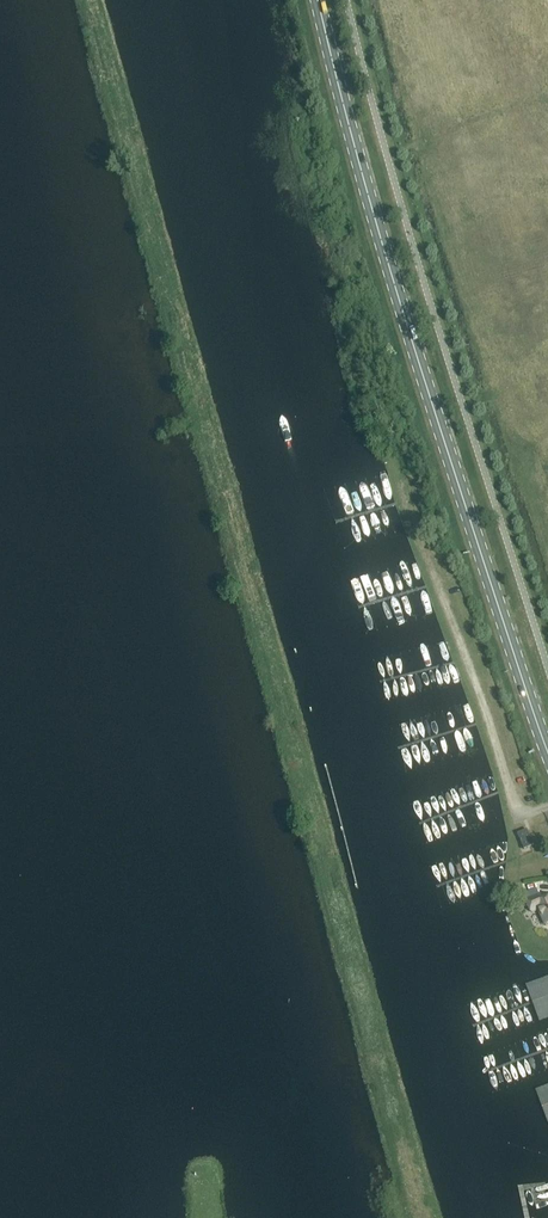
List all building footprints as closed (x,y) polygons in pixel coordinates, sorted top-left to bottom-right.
[(517,835),(524,851),(534,847),(527,831),(517,835)] [(527,901),(532,913),(539,910),(546,926),(547,925),(547,899),(543,901),(540,896),(527,901)] [(547,1019),(547,978),(526,985),(539,1023),(547,1019)] [(535,1090),(547,1123),(547,1086),(535,1090)]
